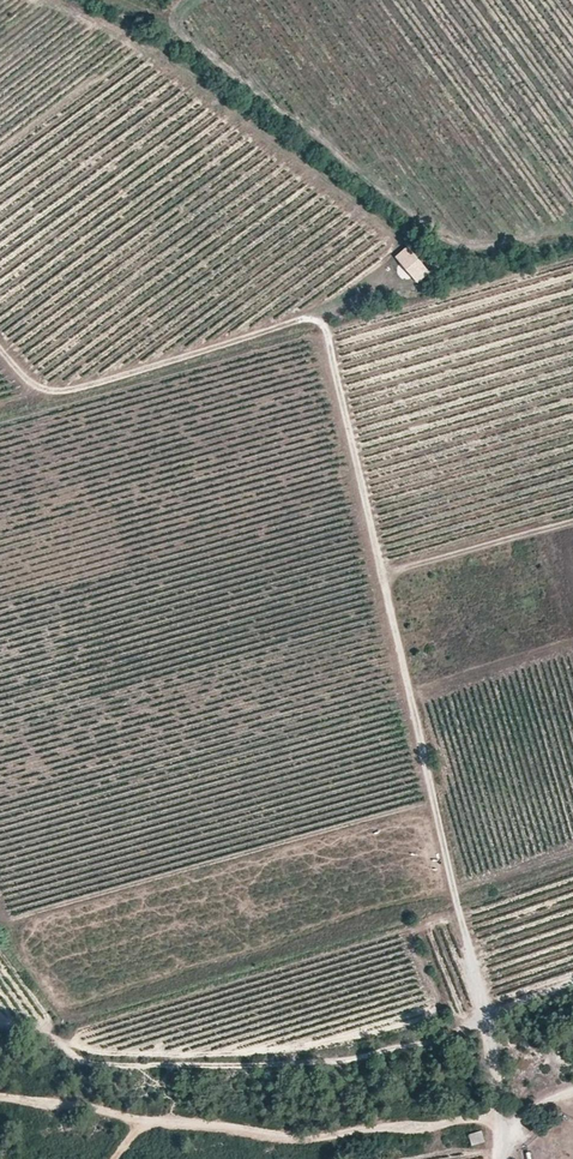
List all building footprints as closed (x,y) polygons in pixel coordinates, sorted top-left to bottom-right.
[(395,257),(417,285),(430,275),(408,246),(395,257)] [(483,1131),(470,1134),(473,1144),(485,1141),(483,1131)]
